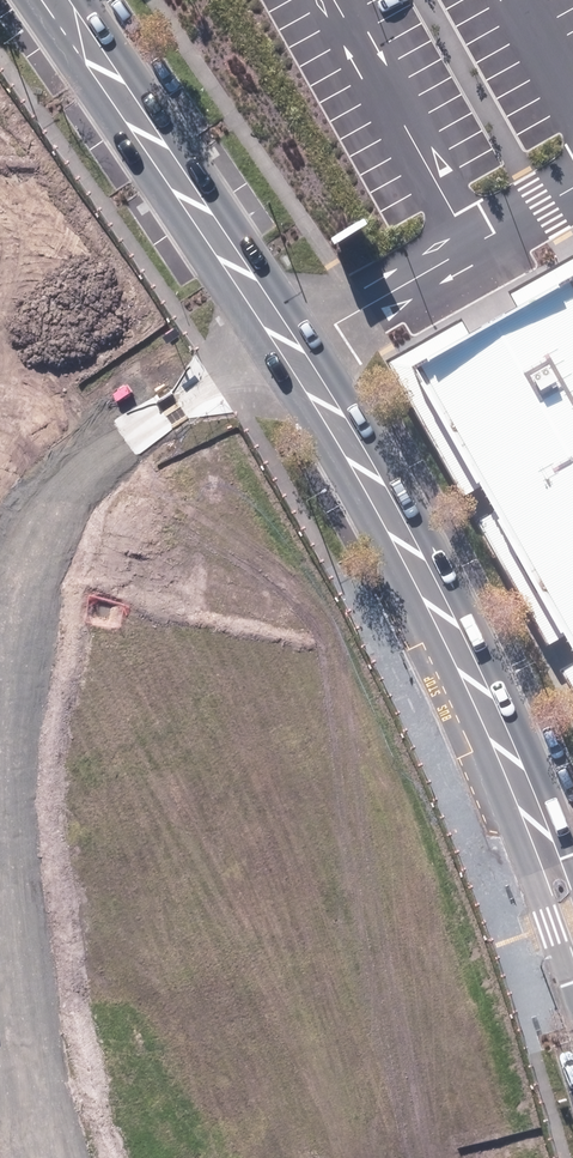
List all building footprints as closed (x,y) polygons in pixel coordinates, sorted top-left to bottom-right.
[(416,340),(572,634),(572,256),(416,340)]
